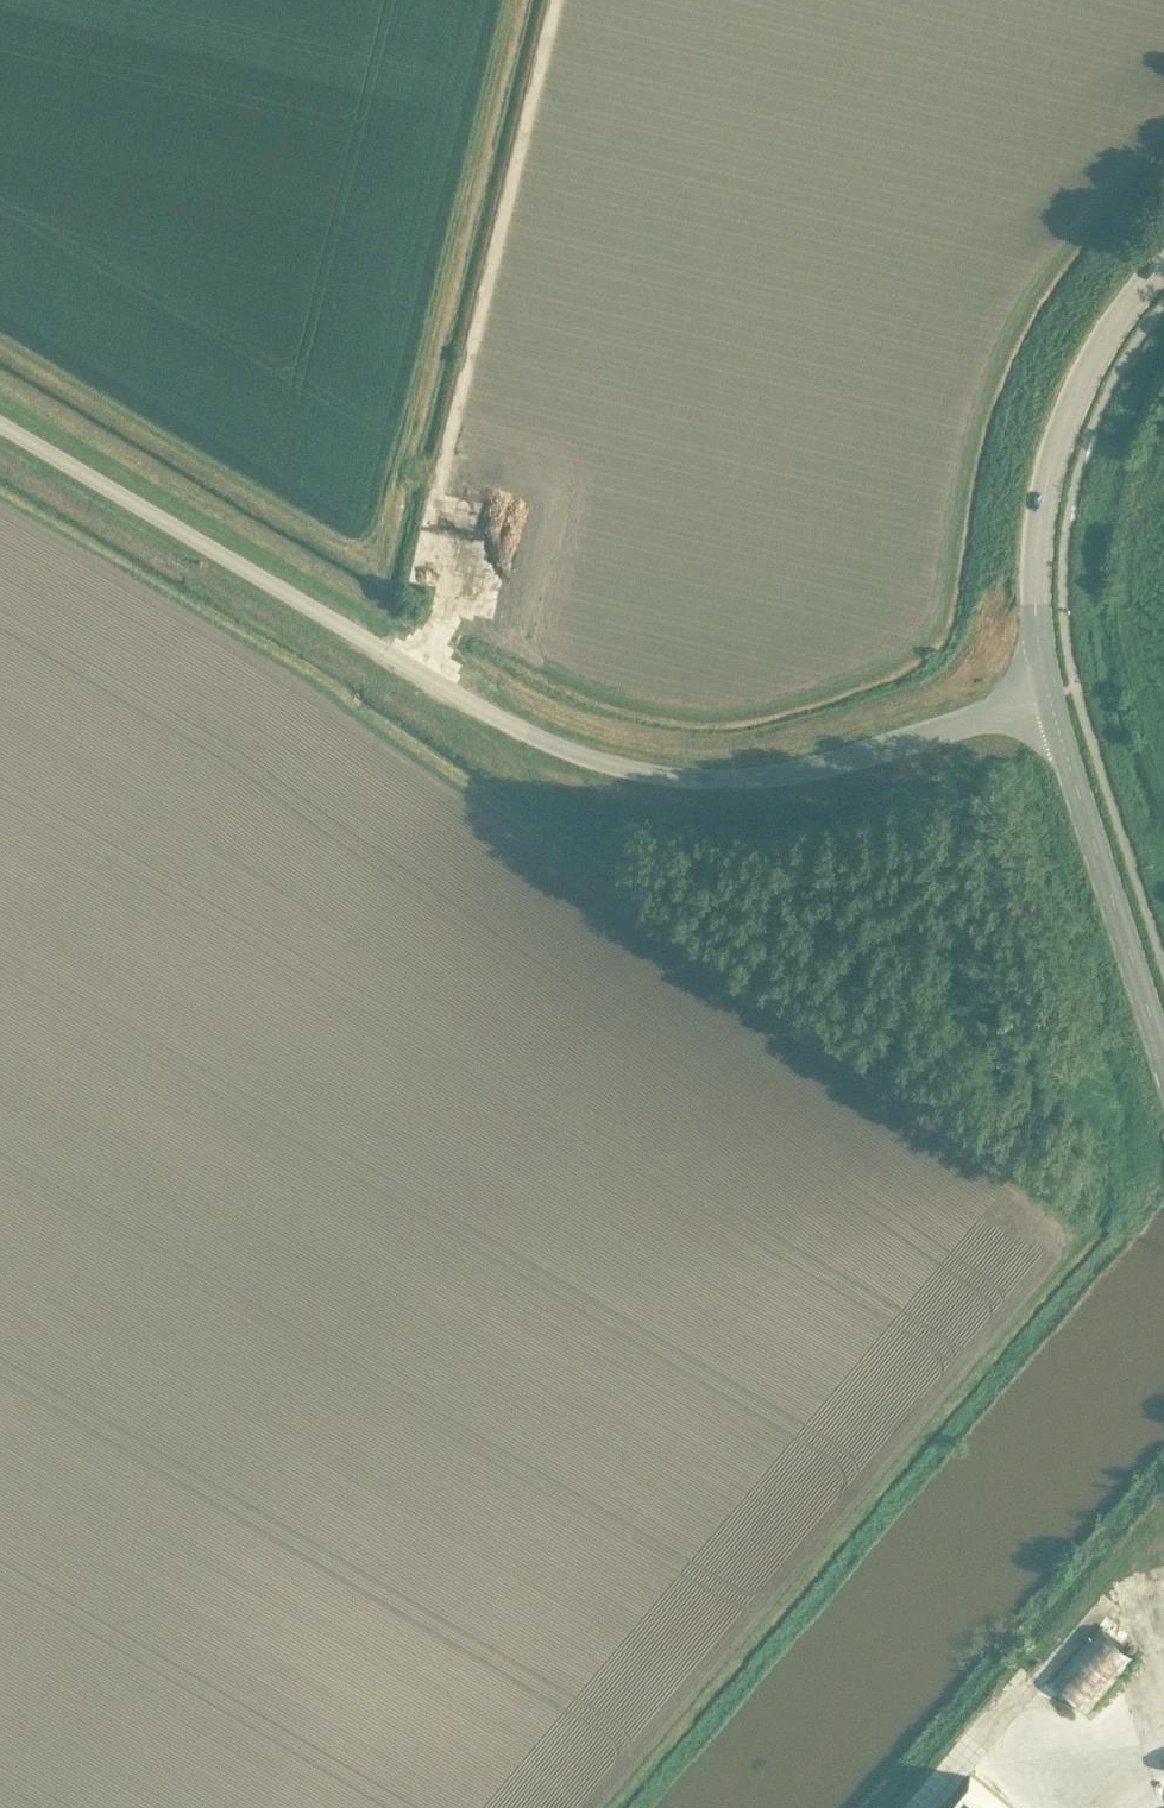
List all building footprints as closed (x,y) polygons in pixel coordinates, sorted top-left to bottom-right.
[(1089,1710),(1135,1657),(1099,1626),(1053,1679),(1089,1710)] [(968,1776),(940,1807),(1007,1807),(968,1776)]
